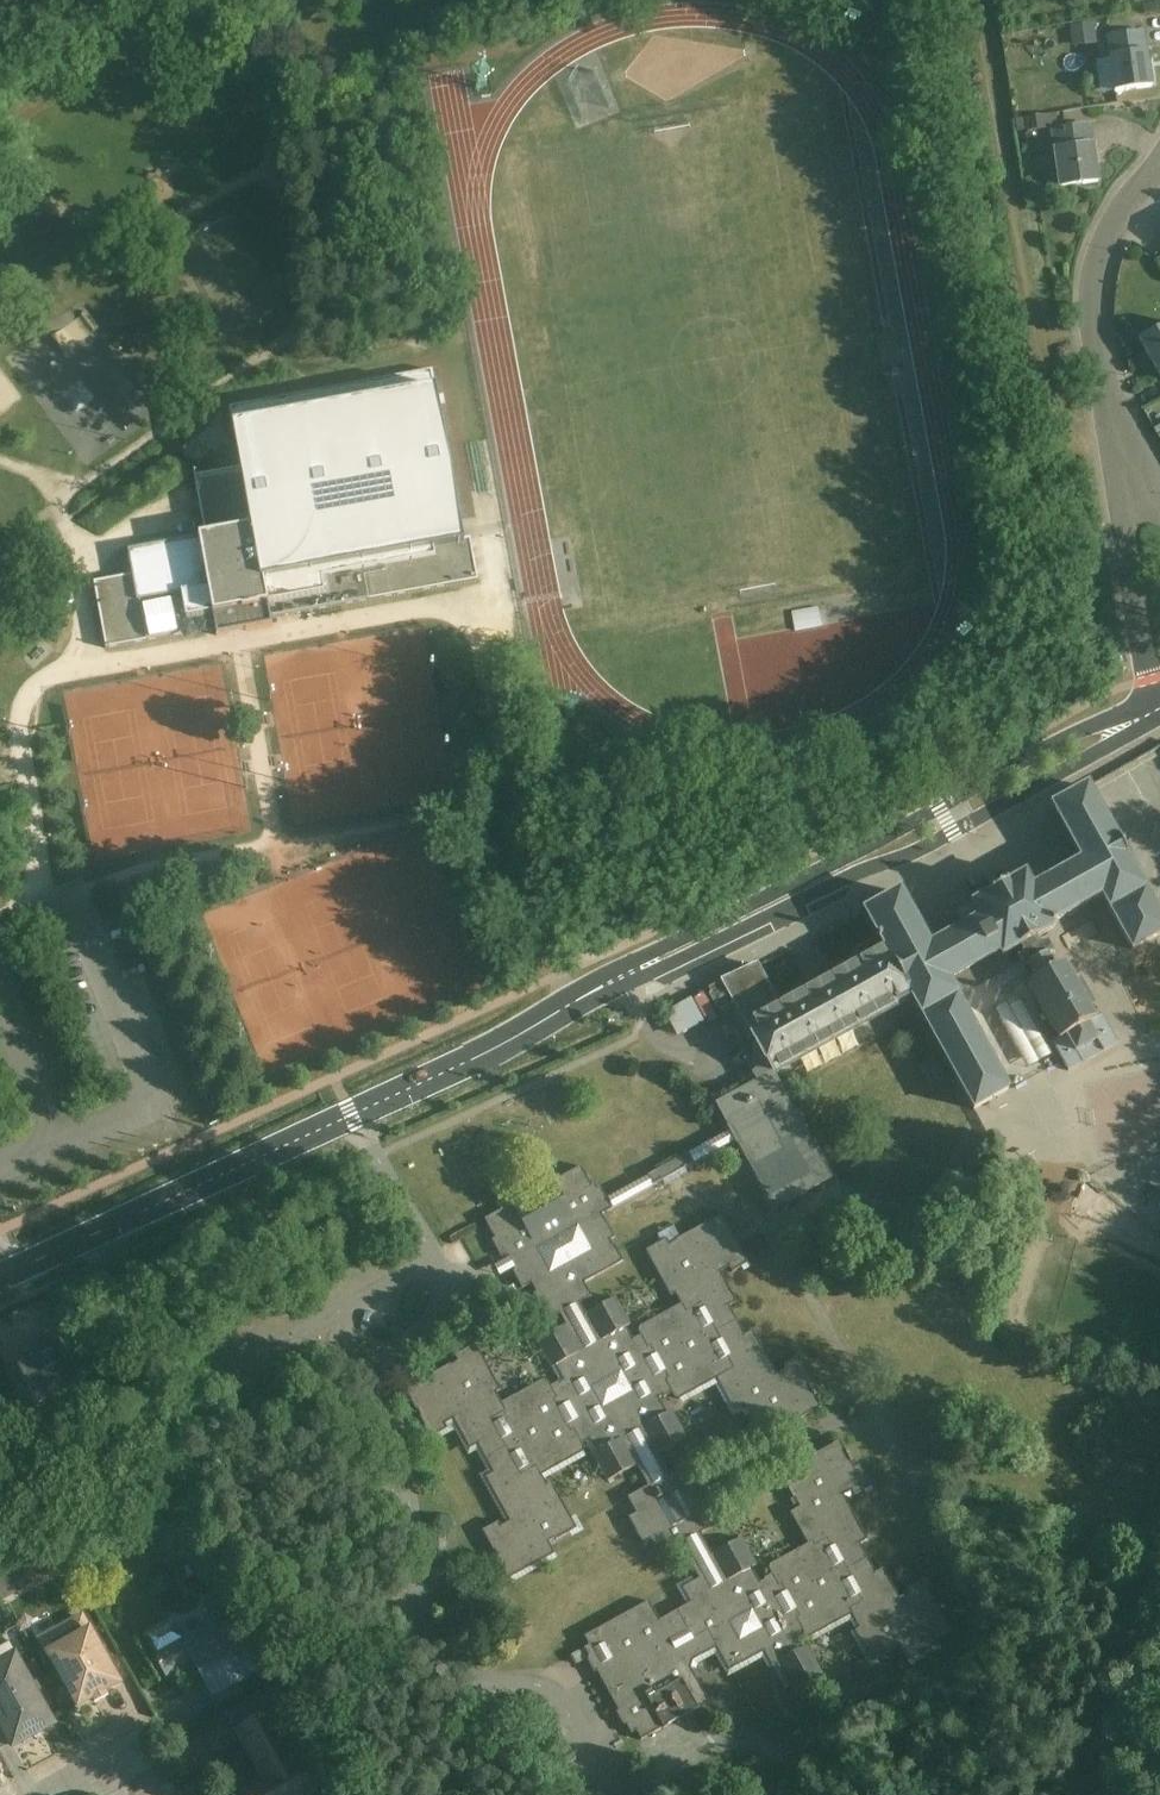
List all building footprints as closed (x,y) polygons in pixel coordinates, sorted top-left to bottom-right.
[(1122,32),(1123,50),(1159,50),(1159,31),(1122,32)] [(1118,98),(1159,91),(1152,50),(1111,57),(1118,98)] [(1064,193),(1106,187),(1100,145),(1058,152),(1064,193)] [(83,334),(105,324),(96,305),(75,315),(83,334)] [(1139,345),(1159,378),(1159,332),(1139,345)] [(458,589),(484,585),(447,372),(231,412),(242,473),(196,481),(206,540),(129,554),(133,578),(94,585),(106,652),(214,632),(216,641),(239,636),(273,630),(271,622),(318,614),(458,589)] [(135,399),(141,421),(154,418),(149,396),(135,399)] [(802,608),(804,631),(834,628),(831,605),(802,608)] [(1104,784),(1061,806),(1083,851),(1013,887),(1008,879),(970,898),(977,911),(923,940),(898,894),(863,913),(887,960),(786,1012),(761,964),(725,982),(755,1039),(737,1048),(758,1088),(716,1110),(730,1137),(609,1200),(591,1164),(491,1216),(516,1264),(529,1288),(539,1283),(562,1327),(537,1339),(554,1372),(507,1396),(480,1343),(459,1354),(465,1365),(413,1391),(438,1439),(471,1422),(521,1518),(491,1534),(513,1576),(564,1550),(556,1535),(580,1522),(555,1472),(591,1454),(611,1492),(642,1476),(650,1492),(628,1503),(649,1543),(659,1538),(667,1553),(679,1547),(700,1587),(687,1594),(694,1608),(670,1620),(661,1603),(596,1636),(649,1740),(723,1702),(701,1660),(733,1644),(744,1666),(778,1649),(796,1683),(827,1667),(810,1634),(857,1609),(882,1658),(899,1649),(905,1660),(942,1641),(935,1628),(950,1620),(930,1581),(900,1596),(889,1575),(877,1581),(859,1547),(872,1540),(847,1492),(868,1481),(847,1440),(812,1458),(818,1470),(795,1482),(826,1540),(775,1566),(781,1577),(764,1586),(740,1539),(719,1550),(708,1529),(717,1525),(709,1510),(721,1504),(707,1477),(695,1483),(686,1465),(670,1473),(664,1461),(692,1446),(667,1398),(681,1390),(686,1400),(737,1374),(759,1417),(789,1402),(797,1417),(828,1401),(804,1355),(778,1369),(758,1330),(751,1334),(736,1306),(744,1302),(726,1268),(746,1258),(727,1220),(675,1247),(668,1234),(648,1244),(683,1312),(639,1334),(619,1294),(597,1305),(586,1283),(626,1262),(602,1215),(740,1144),(773,1208),(841,1172),(787,1066),(918,999),(973,1110),(1012,1088),(957,980),(1018,948),(1067,1043),(1100,1026),(1053,934),(1115,900),(1145,953),(1159,945),(1159,884),(1104,784)] [(720,992),(680,1016),(696,1043),(736,1019),(720,992)] [(40,1413),(91,1389),(65,1335),(14,1360),(40,1413)] [(426,1542),(429,1545),(432,1547),(436,1548),(440,1548),(444,1546),(446,1543),(448,1539),(448,1535),(447,1531),(445,1528),(442,1526),(438,1525),(434,1525),(431,1526),(428,1528),(426,1531),(425,1534),(425,1538),(426,1542)] [(77,1614),(50,1620),(53,1634),(80,1628),(77,1614)] [(218,1704),(261,1675),(223,1617),(158,1659),(173,1682),(195,1668),(218,1704)] [(80,1710),(126,1686),(95,1627),(50,1651),(80,1710)] [(59,1727),(19,1650),(0,1659),(0,1722),(15,1751),(59,1727)] [(326,1794),(278,1710),(236,1734),(264,1783),(243,1794),(325,1794),(326,1794)]
